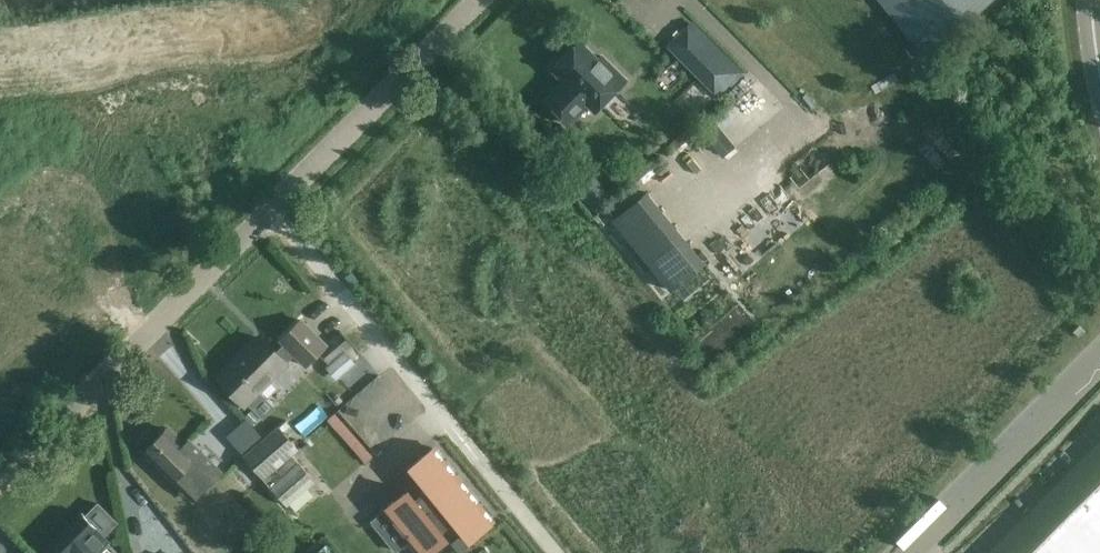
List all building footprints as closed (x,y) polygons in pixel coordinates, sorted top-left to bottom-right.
[(925,53),(989,0),(881,0),(925,53)] [(558,88),(545,101),(570,125),(583,113),(589,107),(594,112),(626,80),(602,56),(598,60),(580,41),(551,69),(566,84),(559,90),(558,88)] [(713,43),(690,67),(718,95),(742,72),(713,43)] [(715,123),(702,134),(722,157),(735,145),(715,123)] [(651,131),(617,168),(648,196),(682,159),(651,131)] [(670,290),(696,270),(637,198),(611,219),(670,290)] [(281,350),(291,361),(296,356),(309,369),(330,347),(303,321),(282,342),(285,346),(281,350)] [(289,363),(291,361),(281,350),(276,355),(258,338),(219,378),(246,405),(285,364),(287,366),(289,363)] [(356,363),(353,360),(345,351),(329,365),(327,368),(337,379),(356,363)] [(241,423),(254,434),(297,382),(284,371),(241,423)] [(278,425),(243,456),(265,479),(288,506),(315,483),(293,457),(291,456),(299,449),(296,446),(289,437),(278,425)] [(167,428),(145,451),(174,479),(197,502),(225,474),(190,439),(184,445),(167,428)] [(384,507),(422,552),(430,552),(448,538),(442,530),(452,522),(469,542),(492,524),(430,448),(408,466),(426,490),(416,498),(408,488),(384,507)] [(1085,498),(1099,513),(1099,483),(1085,498)] [(286,516),(292,524),(321,502),(315,494),(286,516)] [(1085,498),(1064,519),(1099,552),(1099,513),(1085,498)] [(52,544),(61,552),(120,552),(109,542),(110,540),(106,536),(103,533),(113,522),(99,508),(88,519),(85,515),(83,513),(52,544)] [(1064,519),(1044,539),(1058,552),(1099,552),(1064,519)] [(1044,539),(1030,552),(1058,552),(1044,539)]
